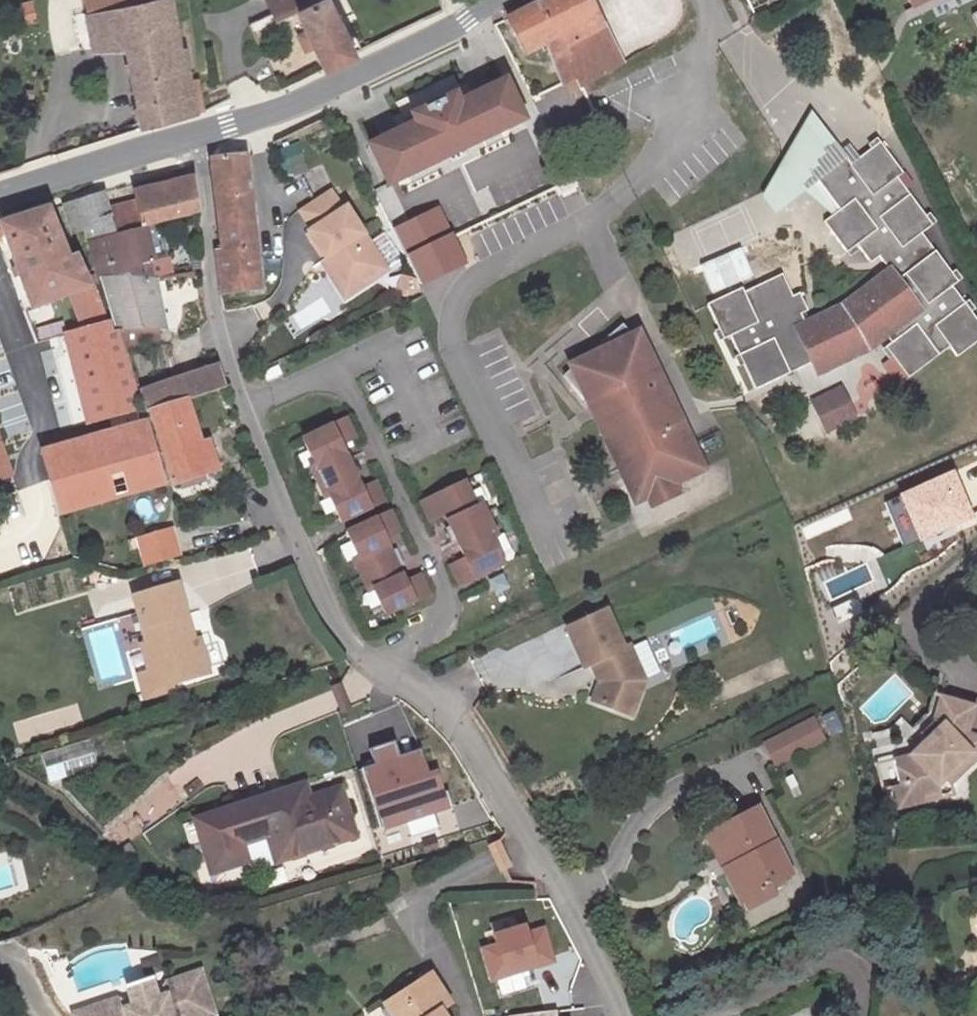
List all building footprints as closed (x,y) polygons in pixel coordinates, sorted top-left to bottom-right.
[(120,0),(84,0),(86,9),(70,11),(78,47),(123,40),(139,125),(203,104),(198,77),(189,80),(170,0),(135,0),(120,3),(120,0)] [(289,0),(265,0),(276,22),(295,14),(321,68),(353,53),(326,0),(312,0),(294,8),(289,0)] [(507,16),(525,53),(545,43),(563,84),(581,76),(582,80),(624,59),(605,13),(598,0),(544,0),(543,0),(507,16)] [(911,7),(904,10),(908,18),(947,0),(926,0),(911,7)] [(418,123),(369,146),(387,185),(524,121),(505,82),(458,104),(455,98),(415,117),(418,123)] [(575,85),(539,98),(553,137),(590,123),(575,85)] [(804,191),(834,216),(840,212),(817,181),(845,159),(851,165),(858,159),(847,146),(840,152),(808,111),(763,200),(775,214),(804,191)] [(301,142),(281,148),(291,181),(311,175),(301,142)] [(867,356),(861,349),(876,338),(881,343),(886,339),(899,355),(884,367),(900,387),(951,349),(959,357),(976,343),(976,313),(955,285),(961,281),(923,232),(932,224),(896,177),(902,172),(879,143),(858,159),(851,165),(845,159),(817,181),(840,212),(834,216),(825,223),(846,250),(855,242),(870,260),(879,254),(894,272),(839,315),(814,327),(800,300),(793,303),(782,281),(745,299),(741,293),(707,309),(724,346),(733,342),(758,395),(813,370),(818,380),(867,356)] [(219,244),(224,292),(261,288),(246,150),(213,154),(223,244),(219,244)] [(91,243),(92,246),(149,227),(199,211),(196,174),(140,190),(142,198),(112,207),(107,191),(68,204),(72,222),(75,221),(82,243),(91,243)] [(309,227),(341,208),(332,190),(299,209),(309,227)] [(341,208),(309,227),(326,256),(323,258),(344,295),(352,290),(353,291),(386,271),(348,204),(341,208)] [(110,437),(40,458),(50,490),(59,519),(160,487),(142,428),(138,429),(129,399),(132,396),(122,353),(118,335),(116,327),(116,326),(109,328),(96,293),(91,293),(77,259),(69,261),(53,209),(2,227),(32,312),(62,301),(73,334),(62,339),(90,425),(105,422),(110,437)] [(440,211),(401,228),(426,283),(465,266),(451,234),(440,211)] [(685,269),(713,257),(700,226),(671,238),(685,269)] [(149,227),(92,246),(96,286),(103,286),(157,282),(161,282),(184,275),(179,261),(161,263),(149,227)] [(118,335),(160,331),(163,331),(157,282),(103,286),(116,326),(116,327),(118,335)] [(574,365),(566,373),(592,405),(637,501),(648,496),(653,504),(679,490),(676,484),(705,470),(644,330),(633,334),(625,326),(592,353),(573,361),(574,365)] [(118,335),(122,353),(163,349),(160,331),(118,335)] [(861,349),(867,356),(881,343),(876,338),(861,349)] [(223,389),(213,368),(134,396),(141,419),(148,416),(183,404),(223,389)] [(842,392),(815,406),(830,434),(856,419),(842,392)] [(183,404),(148,416),(172,488),(218,471),(209,446),(199,449),(183,404)] [(346,476),(332,448),(341,443),(338,436),(352,429),(342,409),(298,431),(310,456),(305,458),(321,491),(326,488),(338,514),(383,492),(373,472),(359,479),(355,471),(346,476)] [(332,448),(346,476),(355,471),(341,443),(332,448)] [(497,529),(481,496),(476,499),(464,473),(419,495),(429,515),(443,508),(447,516),(456,511),(470,539),(461,544),(464,550),(450,557),(460,578),(504,556),(492,531),(497,529)] [(968,524),(947,480),(880,512),(901,556),(968,524)] [(381,547),(390,542),(387,536),(401,529),(391,508),(347,530),(359,555),(354,557),(370,590),(375,588),(387,613),(432,591),(422,571),(407,578),(404,571),(395,575),(381,547)] [(456,511),(447,516),(461,544),(470,539),(456,511)] [(138,537),(147,563),(179,553),(169,526),(138,537)] [(390,542),(381,547),(395,575),(404,571),(390,542)] [(179,581),(131,596),(148,649),(143,650),(154,683),(211,665),(204,643),(196,645),(194,636),(196,636),(179,581)] [(865,620),(856,602),(838,611),(847,629),(865,620)] [(847,629),(838,611),(828,616),(836,634),(847,629)] [(635,680),(645,676),(637,657),(631,660),(613,621),(573,637),(591,675),(597,673),(605,690),(597,712),(639,727),(647,705),(635,680)] [(635,680),(647,705),(653,692),(645,676),(635,680)] [(889,794),(896,819),(923,811),(921,802),(930,801),(938,799),(937,792),(951,777),(958,782),(974,766),(976,753),(976,741),(965,738),(971,711),(933,702),(927,730),(936,732),(922,747),(904,765),(889,770),(895,792),(889,794)] [(971,711),(965,738),(976,741),(976,708),(971,711)] [(823,738),(812,716),(763,741),(775,763),(823,738)] [(102,727),(52,745),(62,773),(113,755),(102,727)] [(916,741),(922,747),(936,732),(927,730),(916,741)] [(400,758),(394,741),(372,748),(378,765),(361,771),(380,830),(451,806),(446,790),(442,791),(435,770),(428,772),(421,751),(400,758)] [(302,785),(285,791),(290,805),(307,799),(302,785)] [(292,844),(295,851),(350,832),(337,790),(307,799),(290,805),(285,791),(256,800),(273,850),(292,844)] [(273,850),(256,800),(195,821),(212,873),(259,857),(261,862),(276,857),(273,850)] [(923,811),(932,808),(930,801),(921,802),(923,811)] [(750,815),(712,834),(729,868),(717,875),(733,905),(784,879),(750,815)] [(292,844),(273,850),(276,857),(295,851),(292,844)] [(789,889),(784,879),(733,905),(739,916),(789,889)] [(543,928),(526,933),(524,925),(493,934),(496,943),(482,947),(490,979),(552,962),(543,928)] [(384,1003),(390,1015),(450,1015),(446,1010),(457,1003),(434,968),(384,1003)] [(78,1015),(211,1015),(214,1015),(202,977),(169,987),(164,995),(159,997),(155,1005),(141,1009),(133,1005),(124,1008),(116,1004),(78,1015)]
